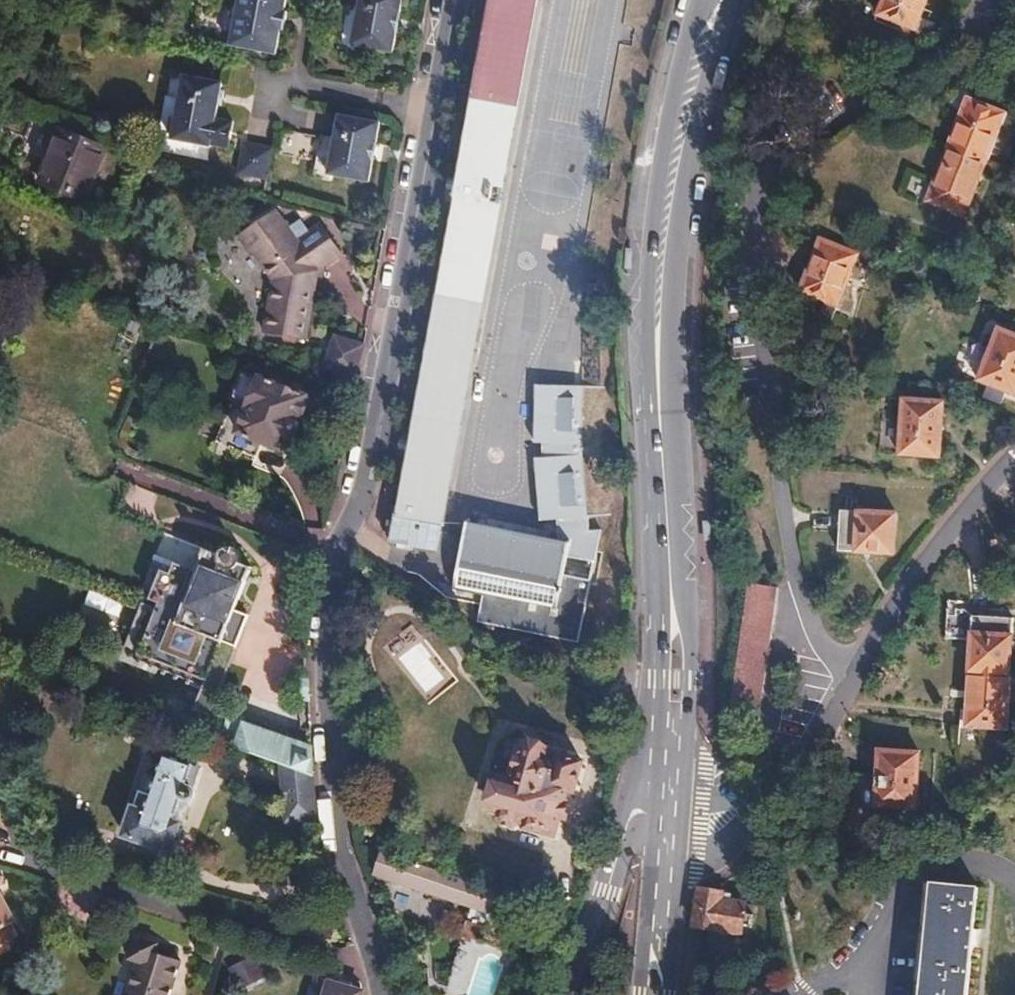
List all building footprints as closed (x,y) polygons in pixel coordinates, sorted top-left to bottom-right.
[(230,46),(276,54),(280,30),(284,31),(287,12),(283,11),(286,0),(239,0),(230,46)] [(351,46),(392,53),(402,0),(360,0),(351,46)] [(391,538),(437,547),(536,0),(489,0),(457,177),(454,189),(409,439),(407,449),(391,538)] [(874,14),(929,37),(933,24),(916,17),(923,0),(880,0),(874,14)] [(218,95),(219,86),(179,78),(166,142),(224,153),(229,126),(228,124),(213,121),(215,108),(217,108),(220,96),(218,95)] [(945,150),(981,164),(998,123),(1014,129),(1014,127),(1014,117),(965,97),(945,150)] [(379,126),(337,119),(327,177),(367,185),(379,126)] [(63,147),(67,136),(59,133),(55,143),(63,147)] [(89,163),(94,147),(67,136),(63,147),(55,143),(46,164),(71,173),(78,158),(89,163)] [(271,152),(243,146),(236,177),(266,182),(271,152)] [(104,150),(94,147),(89,163),(78,158),(71,173),(46,164),(37,185),(85,202),(104,150)] [(981,164),(945,150),(925,202),(950,212),(944,228),(954,232),(981,164)] [(445,187),(454,189),(457,177),(448,175),(445,187)] [(261,335),(281,337),(288,323),(305,329),(312,287),(305,286),(308,273),(335,253),(313,223),(291,239),(269,210),(233,236),(246,256),(249,254),(270,283),(261,335)] [(829,321),(855,254),(817,239),(797,290),(823,301),(817,317),(829,321)] [(314,273),(308,273),(305,286),(312,287),(314,273)] [(288,323),(281,337),(301,344),(307,330),(305,329),(288,323)] [(1014,392),(1014,336),(997,329),(975,381),(1013,396),(1014,392)] [(336,335),(326,370),(361,380),(371,344),(336,335)] [(297,372),(286,368),(284,373),(295,378),(297,372)] [(305,398),(258,379),(257,382),(241,375),(214,445),(252,461),(259,444),(280,452),(286,438),(289,440),(305,398)] [(556,534),(573,537),(570,557),(595,562),(601,529),(589,531),(587,516),(582,449),(584,388),(537,383),(532,441),(539,441),(540,455),(533,457),(541,520),(556,521),(556,534)] [(897,455),(937,457),(941,404),(901,400),(897,455)] [(398,447),(407,449),(409,439),(400,437),(398,447)] [(891,554),(894,513),(838,509),(836,550),(891,554)] [(556,534),(472,519),(461,584),(490,589),(486,616),(586,636),(597,576),(567,570),(570,557),(573,537),(556,534)] [(247,568),(202,550),(195,566),(191,564),(188,570),(179,566),(170,588),(180,592),(167,624),(217,644),(218,642),(231,648),(244,617),(230,611),(247,568)] [(746,584),(744,597),(774,601),(776,588),(746,584)] [(744,597),(742,612),(772,616),(774,601),(744,597)] [(968,642),(967,671),(1008,674),(1012,619),(971,617),(963,611),(945,610),(943,640),(968,642)] [(742,612),(740,626),(770,630),(772,616),(742,612)] [(740,626),(738,640),(768,645),(770,630),(740,626)] [(738,640),(736,654),(766,659),(768,645),(738,640)] [(736,654),(734,667),(764,672),(766,659),(736,654)] [(734,667),(732,682),(762,686),(764,672),(734,667)] [(1008,674),(967,671),(963,727),(1004,730),(1008,674)] [(732,682),(730,697),(760,700),(762,686),(732,682)] [(730,697),(728,710),(758,714),(760,700),(730,697)] [(282,765),(310,775),(310,749),(284,740),(285,734),(259,724),(257,730),(240,725),(232,747),(282,765)] [(580,761),(557,753),(555,760),(547,757),(550,750),(521,740),(509,776),(501,773),(498,780),(494,779),(489,782),(486,795),(487,799),(492,801),(490,809),(498,811),(497,816),(500,822),(511,825),(516,821),(518,817),(525,819),(524,827),(552,835),(559,816),(564,818),(569,806),(562,803),(567,787),(572,789),(580,761)] [(852,805),(913,810),(916,753),(876,750),(874,776),(854,775),(852,805)] [(191,790),(197,769),(165,758),(152,799),(140,796),(127,842),(174,855),(182,827),(174,824),(181,800),(190,802),(194,799),(194,793),(191,790)] [(296,788),(311,789),(310,775),(282,765),(277,780),(296,788)] [(0,837),(0,930),(23,919),(10,891),(15,871),(2,867),(10,840),(0,837)] [(498,907),(506,895),(506,894),(373,850),(371,859),(377,861),(373,874),(377,876),(376,879),(390,884),(391,880),(394,881),(393,884),(410,890),(411,887),(432,894),(431,897),(443,901),(444,898),(470,906),(493,914),(506,918),(508,911),(498,907)] [(976,889),(921,884),(910,994),(965,994),(970,946),(976,946),(976,939),(977,929),(972,928),(976,889)] [(691,927),(738,933),(742,905),(720,901),(721,892),(697,889),(691,927)] [(749,906),(742,905),(738,933),(745,934),(749,906)] [(493,914),(470,906),(465,922),(483,928),(493,914)] [(528,932),(529,926),(513,920),(511,927),(528,932)] [(429,956),(454,963),(447,992),(457,994),(481,994),(489,965),(472,961),(477,943),(474,942),(483,928),(465,922),(459,938),(429,956)] [(142,944),(136,964),(144,967),(136,994),(177,994),(185,969),(159,960),(163,951),(142,944)] [(360,991),(350,989),(351,984),(337,979),(335,984),(307,975),(301,994),(360,994),(361,993),(360,991)]
